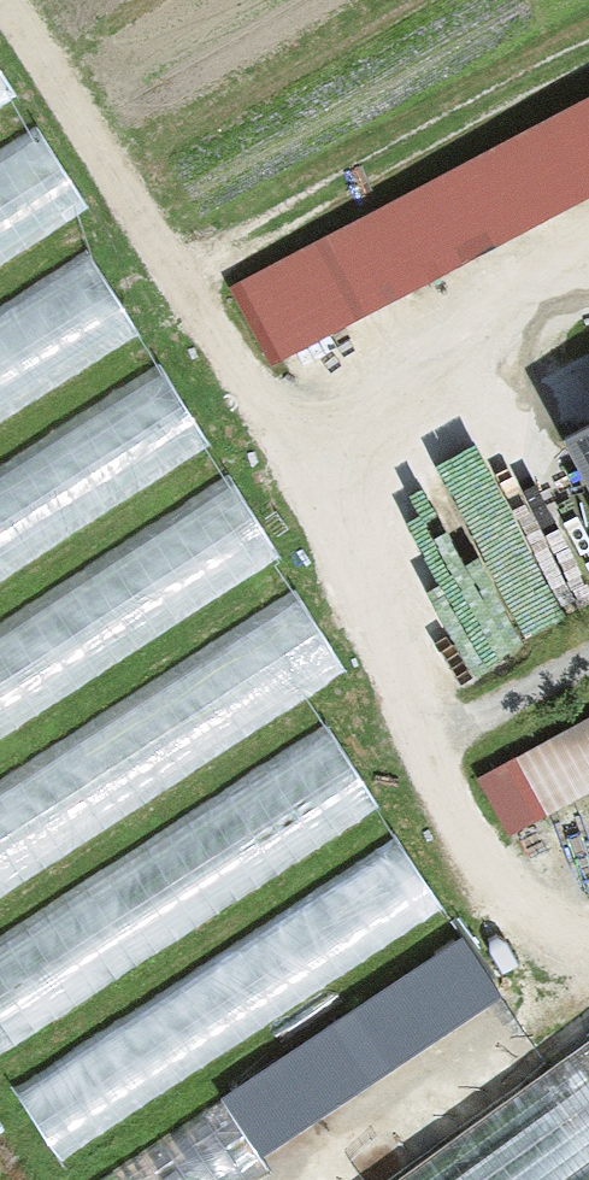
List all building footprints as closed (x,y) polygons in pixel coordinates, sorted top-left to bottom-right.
[(219,285),(253,354),(588,180),(588,91),(219,285)] [(0,150),(0,259),(76,211),(26,133),(0,150)] [(0,309),(0,418),(140,329),(90,252),(0,309)] [(0,472),(0,580),(205,449),(155,372),(0,472)] [(555,448),(588,514),(588,429),(555,448)] [(0,627),(0,736),(278,558),(228,481),(0,627)] [(0,778),(0,887),(336,672),(286,595),(0,778)] [(588,795),(588,714),(478,779),(513,840),(588,795)] [(0,944),(0,1051),(374,812),(326,736),(0,944)] [(0,1095),(0,1104),(42,1171),(439,919),(393,846),(0,1095)] [(91,1179),(257,1179),(515,1015),(467,940),(91,1179)] [(389,1179),(588,1179),(588,1038),(389,1179)]
